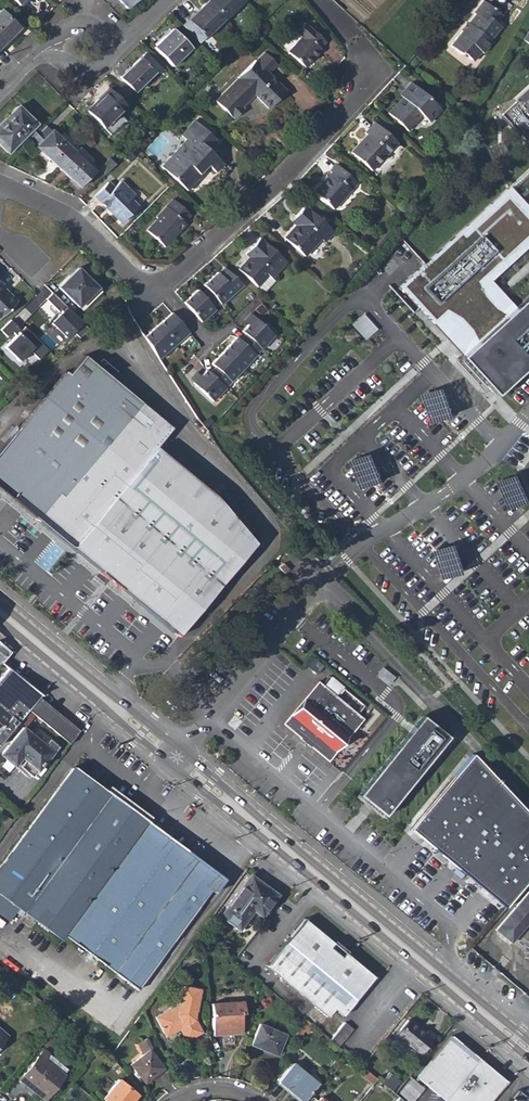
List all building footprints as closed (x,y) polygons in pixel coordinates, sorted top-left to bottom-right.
[(135,0),(120,0),(119,1),(126,9),(135,0)] [(206,1),(223,19),(242,0),(208,0),(206,1)] [(495,23),(502,15),(482,0),(472,13),(474,14),(472,17),(472,18),(468,24),(467,24),(449,45),(461,54),(463,53),(471,60),(479,50),(483,53),(492,42),(490,40),(500,27),(495,23)] [(204,38),(223,19),(206,1),(187,20),(204,38)] [(17,27),(0,11),(0,48),(13,34),(11,33),(17,27)] [(320,48),(325,42),(304,23),(296,32),(285,44),(285,47),(290,51),(288,53),(305,68),(316,56),(314,54),(320,48)] [(254,29),(259,34),(265,29),(260,24),(254,29)] [(172,66),(191,47),(173,29),(154,48),(172,66)] [(268,74),(277,64),(264,52),(256,61),(255,60),(237,77),(238,78),(215,101),(231,117),(232,116),(234,119),(244,109),(242,107),(255,94),(268,108),(285,91),(268,74)] [(134,92),(153,73),(139,58),(130,67),(132,69),(128,73),(126,71),(120,77),(134,92)] [(429,122),(440,110),(410,82),(404,90),(406,93),(402,97),(388,113),(407,130),(421,115),(429,122)] [(98,98),(99,100),(110,90),(108,88),(98,98)] [(119,113),(126,107),(110,90),(99,100),(98,98),(86,109),(110,135),(125,120),(119,113)] [(517,101),(528,114),(528,90),(517,101)] [(173,109),(181,117),(189,109),(181,101),(173,109)] [(36,124),(17,105),(9,113),(12,116),(11,118),(1,127),(0,126),(0,142),(0,146),(7,153),(25,136),(30,141),(32,139),(41,131),(35,125),(36,124)] [(1,127),(11,118),(12,116),(9,113),(0,122),(0,126),(1,127)] [(35,125),(41,131),(46,126),(40,120),(36,124),(35,125)] [(206,148),(214,139),(194,120),(181,135),(186,140),(161,167),(187,190),(201,175),(199,173),(207,164),(209,166),(210,167),(215,172),(222,163),(206,148)] [(371,171),(396,142),(387,134),(379,126),(374,122),(364,133),(366,135),(351,153),(371,171)] [(379,126),(387,134),(390,129),(383,122),(379,126)] [(51,130),(51,131),(46,126),(41,131),(32,139),(37,145),(36,146),(52,161),(54,158),(62,166),(75,152),(79,147),(63,132),(59,137),(51,130)] [(76,153),(85,162),(90,157),(81,149),(76,153)] [(60,169),(76,153),(75,152),(62,166),(59,168),(60,169)] [(95,171),(85,162),(76,153),(60,169),(79,187),(95,171)] [(52,161),(59,168),(62,166),(54,158),(52,161)] [(199,173),(201,175),(209,166),(207,164),(199,173)] [(333,209),(357,182),(336,164),(329,171),(331,172),(313,192),(333,209)] [(120,181),(113,188),(107,182),(94,196),(121,222),(137,206),(130,199),(134,195),(120,181)] [(509,186),(461,230),(464,234),(508,195),(528,218),(528,208),(509,186)] [(400,286),(435,324),(446,313),(452,317),(459,321),(464,326),(468,331),(471,335),(472,339),(475,346),(464,356),(496,391),(528,360),(528,296),(516,308),(509,305),(503,301),(498,296),(494,291),(491,286),(489,283),(487,276),(528,237),(528,218),(508,195),(464,234),(461,230),(400,286)] [(183,222),(190,215),(172,199),(155,217),(158,218),(146,230),(164,247),(173,238),(171,236),(176,230),(178,232),(186,224),(183,222)] [(325,243),(334,232),(303,204),(293,216),(298,220),(294,225),(283,237),(305,257),(321,239),(325,243)] [(515,308),(491,281),(528,246),(528,237),(487,276),(489,283),(491,286),(494,291),(498,296),(503,301),(509,305),(516,308),(528,296),(528,295),(515,308)] [(271,278),(286,261),(258,238),(244,253),(248,258),(238,270),(257,287),(264,292),(274,281),(271,278)] [(78,307),(97,288),(77,268),(58,287),(78,307)] [(243,284),(225,268),(219,273),(219,272),(204,285),(207,288),(219,301),(222,304),(243,284)] [(17,301),(0,284),(0,319),(17,301)] [(78,307),(82,311),(101,292),(97,288),(78,307)] [(202,293),(214,305),(219,301),(207,288),(202,293)] [(214,305),(202,293),(199,289),(185,303),(202,322),(217,308),(214,305)] [(34,307),(48,320),(49,319),(35,306),(34,307)] [(49,319),(48,320),(34,307),(15,326),(41,353),(46,357),(58,345),(53,340),(61,332),(49,319)] [(365,312),(353,324),(367,339),(379,327),(365,312)] [(446,313),(435,324),(464,356),(475,346),(472,339),(471,335),(468,331),(464,326),(459,321),(452,317),(446,313)] [(159,326),(176,345),(189,333),(172,314),(159,326)] [(249,326),(256,318),(251,314),(245,321),(249,326)] [(275,335),(256,318),(249,326),(243,332),(247,335),(262,349),(275,335)] [(148,341),(159,360),(176,345),(159,326),(146,338),(148,341)] [(53,340),(58,345),(66,337),(61,332),(53,340)] [(242,341),(257,354),(262,349),(247,335),(242,341)] [(226,351),(244,368),(257,354),(242,341),(238,338),(226,351)] [(217,367),(232,381),(244,368),(226,351),(214,365),(217,367)] [(155,447),(172,428),(83,355),(68,374),(64,371),(0,449),(0,489),(7,495),(72,549),(155,447)] [(464,356),(462,358),(496,395),(528,365),(528,360),(496,391),(464,356)] [(232,381),(217,367),(211,375),(226,388),(232,381)] [(195,385),(214,402),(226,388),(211,375),(207,371),(202,377),(195,385)] [(195,385),(202,377),(197,373),(192,379),(195,385)] [(155,447),(72,549),(110,580),(178,636),(254,543),(216,497),(155,447)] [(283,563),(278,567),(284,573),(288,569),(283,563)] [(7,716),(16,724),(27,710),(40,695),(5,669),(0,675),(0,725),(7,716)] [(328,761),(363,719),(318,682),(283,724),(328,761)] [(78,731),(38,698),(27,710),(69,744),(78,731)] [(412,727),(357,795),(369,804),(384,817),(448,737),(421,715),(412,727)] [(0,754),(21,772),(23,770),(32,777),(56,747),(47,740),(43,745),(22,728),(0,754)] [(499,781),(478,759),(416,830),(440,851),(499,781)] [(60,938),(63,934),(146,822),(80,773),(73,767),(0,866),(0,914),(9,920),(18,908),(60,938)] [(499,781),(440,851),(509,909),(528,886),(528,812),(499,781)] [(224,878),(146,822),(63,934),(137,989),(211,891),(214,892),(224,878)] [(249,876),(219,916),(238,930),(252,910),(260,916),(276,895),(249,876)] [(528,922),(528,890),(495,930),(511,943),(528,922)] [(374,976),(345,952),(341,956),(330,947),(334,942),(305,918),(303,919),(302,918),(292,930),(293,931),(265,965),(327,1016),(333,1009),(341,1016),(374,976)] [(330,947),(341,956),(345,952),(334,942),(330,947)] [(197,1001),(205,1003),(204,987),(200,987),(198,989),(181,986),(177,1004),(155,1016),(164,1035),(178,1028),(185,1040),(201,1031),(193,1018),(197,1001)] [(210,1003),(213,1035),(242,1033),(240,1014),(243,1013),(242,1001),(210,1003)] [(306,1032),(311,1024),(304,1018),(298,1028),(306,1032)] [(407,1020),(395,1035),(419,1054),(435,1035),(428,1029),(424,1034),(407,1020)] [(351,1029),(343,1022),(329,1040),(337,1046),(351,1029)] [(259,1024),(251,1044),(276,1054),(284,1035),(259,1024)] [(478,1059),(450,1035),(415,1077),(443,1100),(478,1059)] [(146,1037),(137,1042),(142,1054),(132,1062),(129,1064),(144,1081),(146,1080),(162,1067),(163,1066),(149,1050),(151,1048),(146,1037)] [(130,1059),(132,1062),(142,1054),(137,1042),(134,1043),(138,1052),(130,1059)] [(43,1049),(19,1079),(44,1099),(64,1075),(63,1074),(67,1068),(43,1049)] [(444,1100),(488,1100),(504,1081),(478,1059),(443,1100),(444,1100)] [(291,1062),(277,1080),(302,1100),(317,1083),(291,1062)] [(146,1080),(148,1082),(163,1069),(162,1067),(146,1080)] [(362,1076),(373,1084),(377,1079),(366,1070),(362,1076)] [(388,1073),(380,1082),(391,1091),(399,1081),(388,1073)] [(102,1097),(106,1100),(132,1100),(137,1095),(117,1079),(102,1097)] [(507,1100),(528,1100),(516,1091),(507,1100)]
